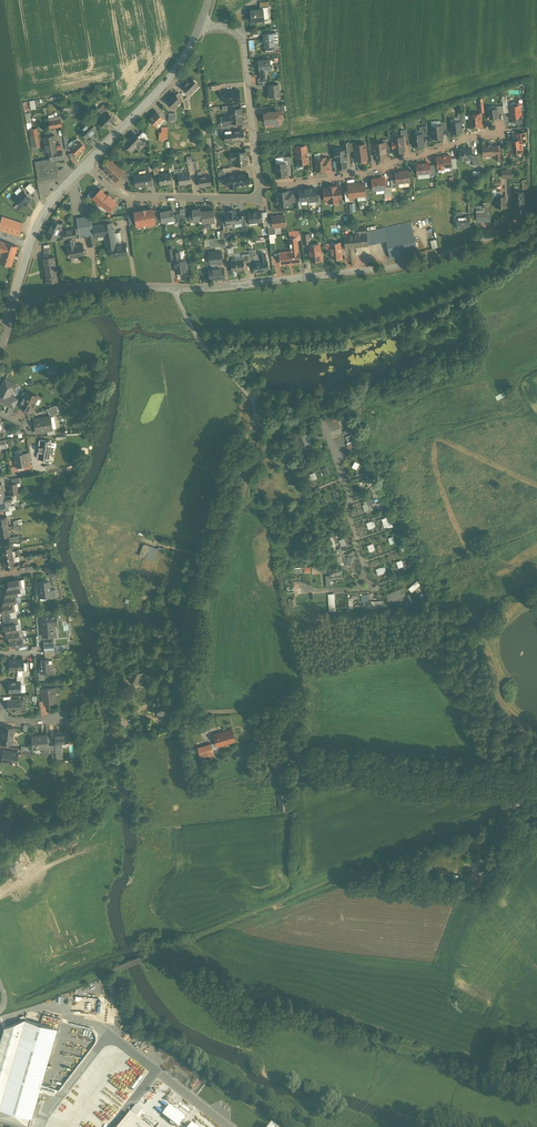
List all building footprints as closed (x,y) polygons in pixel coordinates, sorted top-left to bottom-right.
[(270,1),(259,2),(260,9),(263,9),(262,7),(268,6),(270,6),(270,1)] [(260,9),(250,10),(252,21),(258,20),(264,20),(264,19),(263,9),(260,9)] [(273,32),(263,33),(263,34),(264,38),(263,38),(264,46),(265,52),(275,51),(274,45),(273,32)] [(270,59),(258,60),(259,64),(258,64),(259,70),(266,69),(271,68),(270,59)] [(191,78),(182,87),(189,94),(199,85),(191,78)] [(278,83),(268,85),(270,96),(280,95),(278,83)] [(239,89),(224,91),(225,102),(240,100),(239,89)] [(175,94),(171,97),(170,98),(166,101),(173,108),(181,100),(176,95),(174,93),(175,94)] [(509,106),(509,112),(510,117),(512,117),(513,123),(521,122),(521,116),(520,104),(518,102),(516,103),(514,104),(515,105),(509,106)] [(103,105),(98,110),(101,113),(105,110),(107,108),(103,105)] [(241,108),(230,109),(229,105),(222,106),(223,110),(229,109),(229,110),(230,110),(231,115),(222,116),(223,123),(231,122),(242,121),(241,108)] [(495,108),(487,109),(488,118),(498,117),(498,113),(497,108),(495,108)] [(107,112),(105,110),(101,113),(104,115),(98,121),(105,128),(114,119),(107,112)] [(275,111),(267,112),(267,113),(264,113),(265,123),(270,123),(270,122),(273,122),(273,124),(274,125),(278,125),(279,123),(279,121),(279,120),(278,117),(282,117),(281,111),(281,110),(275,111)] [(164,119),(156,111),(149,118),(156,126),(159,123),(160,125),(164,121),(163,120),(164,119)] [(474,112),(472,112),(471,114),(469,114),(470,127),(481,125),(480,113),(475,114),(475,113),(474,112)] [(60,116),(48,118),(50,128),(60,126),(60,129),(62,128),(61,126),(62,126),(60,116)] [(90,121),(86,125),(87,125),(84,128),(83,128),(80,131),(86,137),(87,139),(90,136),(94,132),(94,131),(95,130),(94,126),(90,121)] [(445,121),(437,122),(438,125),(441,125),(441,129),(446,129),(445,121)] [(458,121),(450,122),(451,132),(461,131),(460,123),(460,121),(458,121)] [(438,125),(431,126),(432,130),(431,131),(431,134),(432,135),(433,138),(442,137),(441,129),(441,125),(438,125)] [(168,127),(161,127),(161,132),(159,132),(159,140),(165,140),(165,139),(168,138),(168,127)] [(37,128),(28,129),(32,147),(40,146),(37,128)] [(243,129),(230,131),(225,132),(226,141),(244,139),(243,129)] [(147,135),(144,131),(138,137),(145,144),(148,140),(147,135)] [(525,131),(515,132),(516,140),(521,139),(521,142),(525,141),(525,131)] [(138,137),(134,133),(124,143),(131,151),(137,144),(140,148),(145,144),(138,137)] [(420,134),(412,134),(413,139),(412,140),(413,145),(423,144),(422,136),(422,133),(420,134)] [(54,135),(43,137),(46,152),(46,153),(49,153),(50,159),(50,161),(55,160),(63,159),(62,148),(61,148),(60,145),(56,145),(54,135)] [(90,136),(87,139),(86,137),(84,140),(88,144),(94,139),(90,136)] [(401,136),(393,137),(394,142),(392,142),(392,147),(393,147),(394,151),(405,150),(403,139),(403,136),(401,136)] [(77,138),(73,141),(76,144),(71,148),(74,151),(73,152),(74,157),(77,155),(86,147),(77,138)] [(516,140),(509,140),(510,146),(511,152),(522,151),(521,142),(521,139),(516,140)] [(383,142),(373,143),(374,154),(375,158),(377,158),(378,159),(381,159),(382,157),(386,157),(385,148),(384,142),(383,142)] [(491,143),(482,144),(483,155),(495,154),(497,153),(497,150),(497,146),(492,146),(491,143)] [(355,145),(353,145),(354,150),(354,152),(355,153),(355,154),(355,160),(360,159),(360,160),(361,161),(365,161),(366,160),(366,159),(367,159),(365,144),(355,145)] [(294,152),(296,152),(297,155),(296,156),(297,164),(301,163),(303,165),(305,163),(308,162),(307,152),(306,146),(305,147),(300,147),(300,146),(294,146),(294,152)] [(471,147),(458,149),(460,159),(461,159),(461,160),(464,159),(465,158),(472,158),(472,155),(471,147)] [(345,149),(334,151),(334,159),(336,160),(337,160),(337,167),(338,168),(346,167),(346,166),(346,159),(347,158),(346,152),(346,149),(345,149)] [(245,151),(230,153),(230,158),(235,158),(236,165),(247,164),(245,151)] [(450,155),(446,155),(445,154),(442,154),(442,156),(436,156),(438,167),(439,167),(444,167),(450,166),(451,166),(450,158),(450,155)] [(291,156),(283,156),(283,161),(287,161),(287,164),(292,164),(291,156)] [(325,157),(315,158),(316,170),(327,169),(326,168),(325,158),(325,157)] [(50,159),(35,162),(38,180),(41,180),(42,181),(45,180),(45,179),(55,177),(55,178),(58,178),(58,176),(59,176),(58,173),(57,173),(55,160),(50,161),(50,159)] [(112,160),(103,169),(109,175),(118,166),(112,160)] [(285,162),(273,164),(273,168),(275,168),(276,175),(287,174),(285,162)] [(428,162),(416,164),(417,169),(416,170),(416,172),(417,172),(417,173),(429,172),(429,165),(428,162)] [(118,166),(109,175),(115,181),(121,175),(124,172),(123,172),(118,166)] [(126,169),(123,172),(124,172),(121,175),(128,182),(130,173),(126,169)] [(407,170),(402,170),(402,171),(395,172),(395,179),(396,182),(403,181),(404,181),(403,181),(408,180),(409,179),(409,176),(408,176),(407,170)] [(189,171),(178,173),(179,183),(191,182),(189,171)] [(170,172),(158,174),(160,184),(167,183),(167,182),(171,182),(172,182),(170,172)] [(232,174),(225,175),(226,183),(226,185),(229,185),(230,187),(237,186),(236,184),(249,182),(248,172),(241,173),(235,173),(235,174),(232,174)] [(149,173),(134,175),(135,175),(137,184),(142,184),(142,186),(152,184),(150,173),(149,173)] [(210,175),(198,176),(199,186),(211,184),(210,175)] [(384,177),(372,179),(373,189),(385,188),(384,177)] [(364,182),(358,183),(358,182),(356,183),(357,195),(365,195),(365,194),(365,188),(364,182)] [(36,190),(30,183),(25,187),(31,194),(36,190)] [(353,183),(347,184),(348,190),(349,196),(357,195),(356,183),(353,183)] [(336,185),(327,186),(327,187),(323,188),(324,200),(327,200),(328,201),(339,200),(338,199),(342,198),(340,186),(336,186),(336,185)] [(391,186),(387,186),(387,189),(384,189),(384,195),(392,195),(391,187),(391,186)] [(316,187),(309,188),(309,187),(307,188),(308,199),(316,198),(317,198),(316,193),(316,187)] [(91,199),(93,197),(98,192),(94,188),(90,192),(93,195),(90,198),(91,199)] [(305,188),(298,189),(299,196),(300,200),(308,199),(307,188),(305,188)] [(101,203),(108,196),(101,189),(98,192),(93,197),(100,204),(101,203)] [(23,190),(14,198),(22,206),(25,204),(28,201),(31,198),(23,190)] [(288,190),(284,190),(284,191),(276,192),(277,198),(276,198),(275,200),(275,201),(276,202),(277,202),(278,205),(290,203),(290,201),(295,200),(293,190),(288,191),(288,190)] [(523,191),(514,192),(514,204),(523,203),(523,191)] [(108,196),(101,203),(108,210),(109,209),(112,206),(116,202),(109,195),(108,196)] [(505,196),(496,196),(496,207),(505,207),(505,196)] [(483,206),(483,207),(484,211),(476,211),(476,221),(490,221),(490,206),(483,206)] [(200,208),(192,209),(193,215),(190,215),(191,220),(202,219),(201,211),(200,208)] [(153,209),(145,210),(145,209),(142,210),(142,211),(135,212),(135,213),(136,219),(136,222),(137,225),(155,222),(154,219),(153,210),(153,209)] [(160,209),(153,210),(154,219),(161,218),(160,211),(160,209)] [(172,209),(160,211),(161,218),(162,221),(174,219),(172,209)] [(213,209),(201,211),(202,219),(202,222),(205,221),(205,223),(215,221),(213,209)] [(261,210),(248,212),(249,222),(249,220),(257,219),(257,221),(262,221),(262,218),(261,212),(261,210)] [(240,212),(221,214),(222,223),(241,222),(241,216),(240,212)] [(280,214),(276,214),(276,215),(272,216),(273,225),(273,226),(275,226),(285,225),(284,214),(281,215),(280,214)] [(2,216),(0,222),(0,229),(19,235),(23,223),(2,216)] [(90,216),(76,218),(79,237),(87,236),(94,235),(92,226),(90,216)] [(470,216),(457,217),(457,228),(463,228),(463,226),(470,226),(470,216)] [(62,224),(53,220),(46,236),(55,240),(57,235),(59,236),(59,234),(63,233),(63,230),(59,231),(62,224)] [(102,224),(92,226),(94,235),(95,237),(104,236),(115,234),(114,233),(112,222),(111,222),(103,224),(102,224)] [(410,222),(383,227),(386,240),(390,258),(417,252),(410,222)] [(273,225),(268,226),(268,225),(269,234),(276,233),(275,226),(273,226),(273,225)] [(373,230),(366,231),(366,232),(368,244),(386,240),(383,227),(373,230)] [(75,228),(63,230),(63,233),(64,239),(67,239),(73,238),(77,237),(75,228)] [(353,233),(343,234),(345,248),(368,245),(368,244),(366,232),(353,233)] [(115,234),(104,236),(106,247),(111,246),(116,245),(116,241),(115,234)] [(94,235),(87,236),(89,246),(96,245),(95,237),(94,235)] [(290,237),(292,251),(292,252),(299,251),(297,236),(290,237)] [(83,244),(75,246),(73,238),(67,239),(69,247),(68,247),(70,257),(85,254),(83,244)] [(218,238),(209,239),(209,245),(210,247),(221,246),(220,238),(218,238)] [(121,240),(116,241),(116,245),(111,246),(113,257),(127,255),(125,243),(122,244),(121,240)] [(0,241),(0,252),(3,252),(0,261),(0,262),(11,266),(17,246),(0,241)] [(340,243),(330,244),(331,258),(341,257),(340,243)] [(319,244),(309,245),(310,260),(320,259),(319,244)] [(221,251),(209,252),(209,253),(210,262),(210,263),(217,263),(222,262),(221,251)] [(292,251),(280,253),(281,264),(300,262),(299,251),(292,252),(292,251)] [(180,256),(179,252),(173,252),(173,253),(174,258),(176,272),(181,271),(182,272),(184,272),(185,271),(186,271),(185,260),(183,260),(182,256),(180,256)] [(54,256),(43,258),(47,282),(58,281),(54,256)] [(243,259),(236,260),(230,260),(232,271),(231,271),(232,275),(237,275),(236,271),(237,271),(237,270),(244,270),(244,262),(243,259)] [(260,261),(254,262),(255,271),(262,270),(262,271),(267,270),(266,260),(260,261)] [(217,268),(209,269),(210,279),(224,278),(224,268),(223,268),(217,268)] [(48,372),(50,375),(59,370),(57,367),(48,372)] [(5,379),(0,388),(0,401),(11,406),(14,400),(15,398),(12,396),(13,395),(12,393),(13,389),(15,390),(18,385),(5,379)] [(28,392),(25,396),(23,397),(22,399),(23,401),(22,402),(20,403),(19,405),(20,407),(26,410),(25,411),(29,418),(36,414),(33,408),(38,398),(34,396),(33,394),(28,392)] [(55,405),(47,409),(50,416),(58,412),(55,405)] [(50,416),(34,419),(36,432),(47,430),(53,429),(50,417),(50,416)] [(305,433),(297,436),(301,446),(309,442),(305,433)] [(52,441),(40,440),(38,458),(49,459),(52,441)] [(23,454),(15,455),(16,460),(17,466),(28,465),(27,461),(26,453),(23,454)] [(248,461),(238,457),(234,467),(244,471),(248,461)] [(62,470),(63,476),(72,475),(71,468),(62,470)] [(368,493),(375,492),(370,474),(366,475),(369,487),(367,488),(368,493)] [(265,482),(257,479),(255,486),(262,489),(265,482)] [(16,483),(8,484),(10,495),(11,495),(18,493),(18,491),(16,483)] [(243,484),(236,483),(232,498),(240,500),(243,484)] [(0,496),(0,508),(2,508),(5,507),(4,501),(11,500),(11,495),(10,495),(4,496),(0,496)] [(369,502),(363,504),(367,514),(372,511),(369,502)] [(389,516),(382,518),(385,527),(392,524),(389,516)] [(0,518),(0,528),(8,527),(7,517),(0,518)] [(0,528),(0,537),(10,536),(8,527),(0,528)] [(158,549),(143,544),(139,555),(144,557),(154,560),(158,549)] [(11,547),(2,548),(4,559),(13,557),(11,547)] [(334,549),(337,556),(343,554),(341,547),(334,549)] [(347,556),(344,568),(350,569),(353,557),(347,556)] [(13,557),(4,559),(5,569),(14,568),(19,567),(18,562),(14,563),(13,557)] [(52,566),(45,568),(45,572),(49,572),(49,574),(51,574),(51,576),(54,575),(52,566)] [(378,574),(387,572),(386,566),(377,568),(378,574)] [(331,581),(343,580),(343,571),(330,572),(331,581)] [(19,580),(8,582),(8,585),(7,585),(7,589),(20,587),(19,580)] [(418,580),(409,588),(413,592),(422,584),(418,580)] [(49,581),(38,583),(39,588),(41,588),(42,597),(46,597),(50,596),(51,596),(51,590),(49,581)] [(7,589),(6,590),(6,593),(5,593),(4,593),(5,597),(15,596),(22,594),(20,587),(7,589)] [(386,593),(389,602),(404,598),(401,589),(386,593)] [(329,610),(336,610),(336,593),(328,593),(329,610)] [(366,604),(366,609),(386,608),(386,600),(369,601),(368,594),(362,594),(362,604),(366,604)] [(5,597),(3,598),(4,601),(3,601),(2,601),(3,605),(12,604),(16,603),(15,596),(5,597)] [(3,605),(1,606),(2,609),(1,609),(0,609),(1,613),(2,613),(10,612),(14,611),(12,604),(3,605)] [(54,614),(42,616),(43,620),(44,620),(44,623),(43,623),(43,624),(42,625),(43,635),(49,634),(49,631),(53,631),(54,631),(53,630),(52,625),(56,625),(55,619),(54,619),(54,614)] [(4,626),(3,626),(4,631),(4,630),(5,630),(6,633),(17,631),(16,624),(18,624),(17,617),(11,618),(11,621),(12,625),(4,626)] [(17,631),(6,633),(7,638),(7,637),(8,637),(9,640),(20,638),(19,631),(17,631)] [(20,638),(9,640),(10,645),(11,644),(12,647),(18,646),(23,646),(22,638),(20,638)] [(22,660),(12,660),(9,660),(10,670),(17,669),(17,671),(19,671),(18,668),(22,668),(22,663),(22,662),(22,659),(22,660)] [(52,659),(42,659),(42,668),(40,668),(40,672),(40,673),(44,672),(49,672),(49,670),(53,670),(52,659)] [(141,675),(133,672),(130,681),(138,684),(141,675)] [(17,681),(8,682),(9,692),(21,692),(21,683),(21,681),(17,681)] [(42,688),(43,692),(44,692),(44,697),(43,697),(44,703),(44,702),(48,701),(48,703),(48,701),(55,700),(55,702),(54,693),(56,692),(55,687),(59,686),(42,688)] [(21,699),(8,700),(8,710),(15,710),(15,711),(16,711),(16,710),(21,709),(21,700),(21,699)] [(182,726),(188,725),(186,716),(179,717),(182,726)] [(14,728),(4,726),(1,743),(12,745),(14,728)] [(232,729),(214,734),(217,746),(235,741),(232,729)] [(57,733),(54,733),(55,742),(55,743),(62,743),(69,742),(68,732),(61,733),(57,733)] [(41,737),(32,738),(32,736),(33,749),(43,748),(43,753),(49,753),(48,745),(47,735),(41,735),(41,737)] [(62,743),(55,743),(55,742),(55,744),(56,752),(56,758),(64,758),(62,743)] [(211,744),(198,747),(201,758),(214,755),(211,744)] [(19,752),(3,750),(2,762),(12,763),(12,765),(13,761),(17,762),(19,752)] [(285,793),(278,794),(280,810),(287,810),(285,793)] [(483,878),(473,873),(470,878),(476,881),(474,884),(478,886),(483,878)] [(6,1027),(0,1047),(0,1117),(29,1126),(57,1028),(25,1019),(6,1027)] [(118,1027),(114,1032),(118,1036),(123,1030),(118,1027)] [(249,1104),(251,1101),(241,1092),(238,1095),(249,1104)] [(173,1098),(162,1111),(171,1119),(182,1105),(173,1098)] [(142,1110),(136,1105),(130,1113),(136,1118),(142,1110)] [(130,1113),(119,1126),(148,1126),(136,1118),(130,1113)] [(254,1117),(251,1122),(256,1126),(260,1121),(254,1117)]
